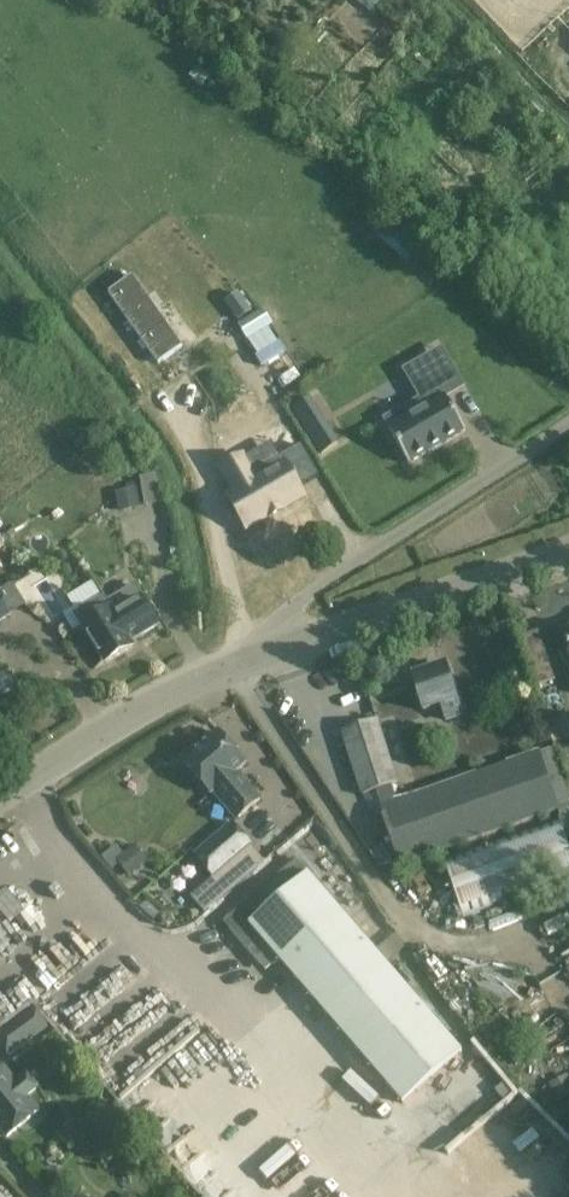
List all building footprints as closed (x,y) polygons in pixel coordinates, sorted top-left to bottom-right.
[(130,276),(107,294),(161,363),(184,345),(130,276)] [(238,292),(224,302),(238,322),(252,312),(238,292)] [(263,309),(238,325),(247,340),(272,325),(263,309)] [(444,398),(422,360),(404,371),(420,399),(385,420),(390,429),(389,430),(408,464),(409,464),(431,451),(442,444),(465,431),(447,399),(446,397),(444,398)] [(338,443),(325,422),(308,433),(321,453),(338,443)] [(243,457),(222,469),(235,492),(228,496),(247,529),(269,517),(269,518),(271,517),(271,516),(281,510),(281,511),(283,510),(282,509),(304,496),(299,488),(319,476),(301,445),(281,457),(253,474),(244,459),(243,457)] [(141,508),(137,478),(122,484),(123,491),(115,492),(118,511),(141,508)] [(131,642),(158,625),(135,587),(107,603),(104,598),(76,615),(105,664),(134,647),(131,642)] [(0,597),(0,621),(11,615),(0,597)] [(560,628),(568,655),(568,625),(560,628)] [(522,637),(540,683),(555,677),(538,631),(522,637)] [(462,716),(445,666),(413,677),(425,711),(443,705),(448,721),(462,716)] [(437,708),(423,715),(430,730),(444,723),(437,708)] [(400,783),(380,720),(341,732),(361,795),(375,791),(399,867),(561,811),(541,750),(397,801),(392,786),(400,783)] [(246,765),(219,733),(184,763),(211,795),(213,793),(237,821),(260,800),(237,773),(246,765)] [(444,861),(463,916),(568,880),(568,848),(568,844),(568,819),(444,861)] [(232,822),(194,855),(214,878),(252,845),(232,822)] [(135,845),(115,860),(128,876),(148,861),(135,845)] [(461,1052),(386,962),(405,946),(395,934),(376,951),(309,874),(308,875),(295,861),(225,923),(266,969),(278,959),(326,1014),(402,1104),(461,1052)] [(35,1008),(0,1035),(0,1044),(9,1055),(48,1026),(35,1008)] [(2,1066),(0,1068),(0,1128),(8,1137),(39,1111),(28,1097),(40,1086),(27,1070),(14,1081),(2,1066)]
